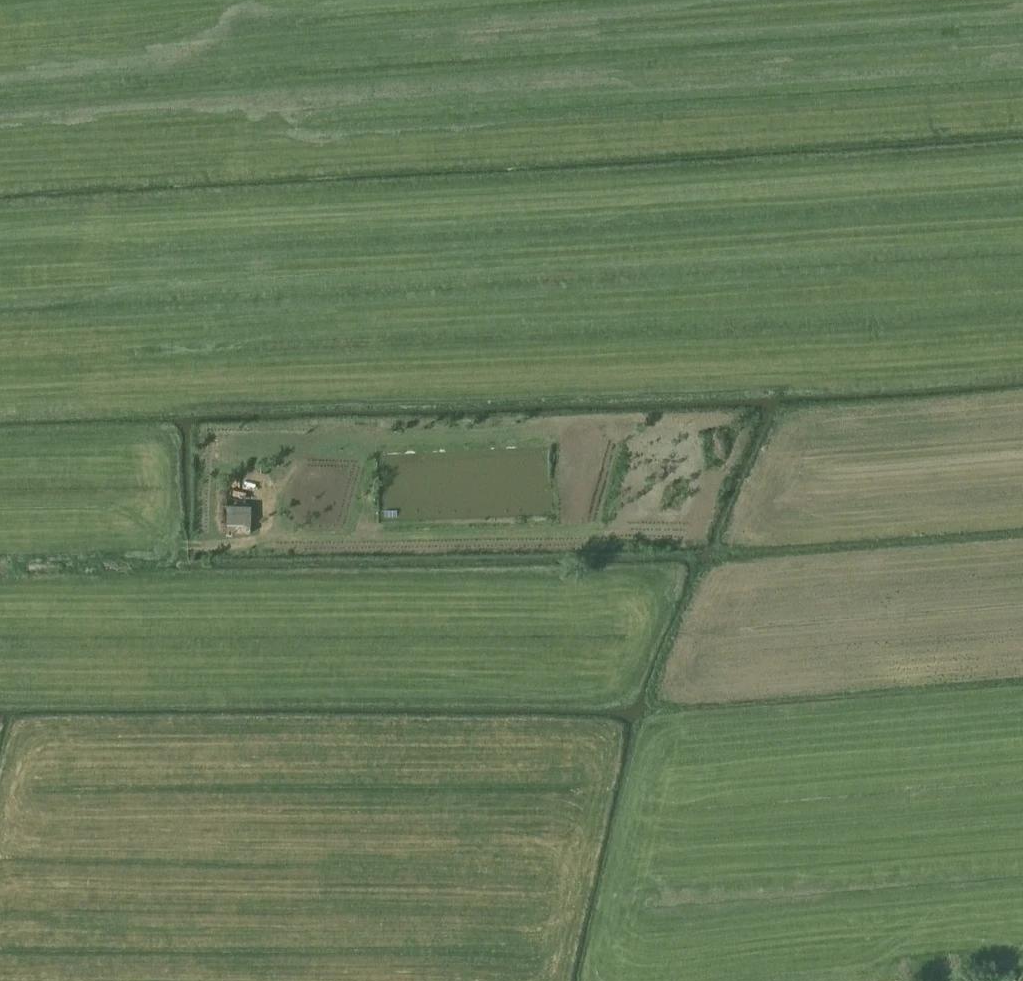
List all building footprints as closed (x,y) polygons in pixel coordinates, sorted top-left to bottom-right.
[(228,515),(229,534),(252,533),(252,515),(228,515)]
